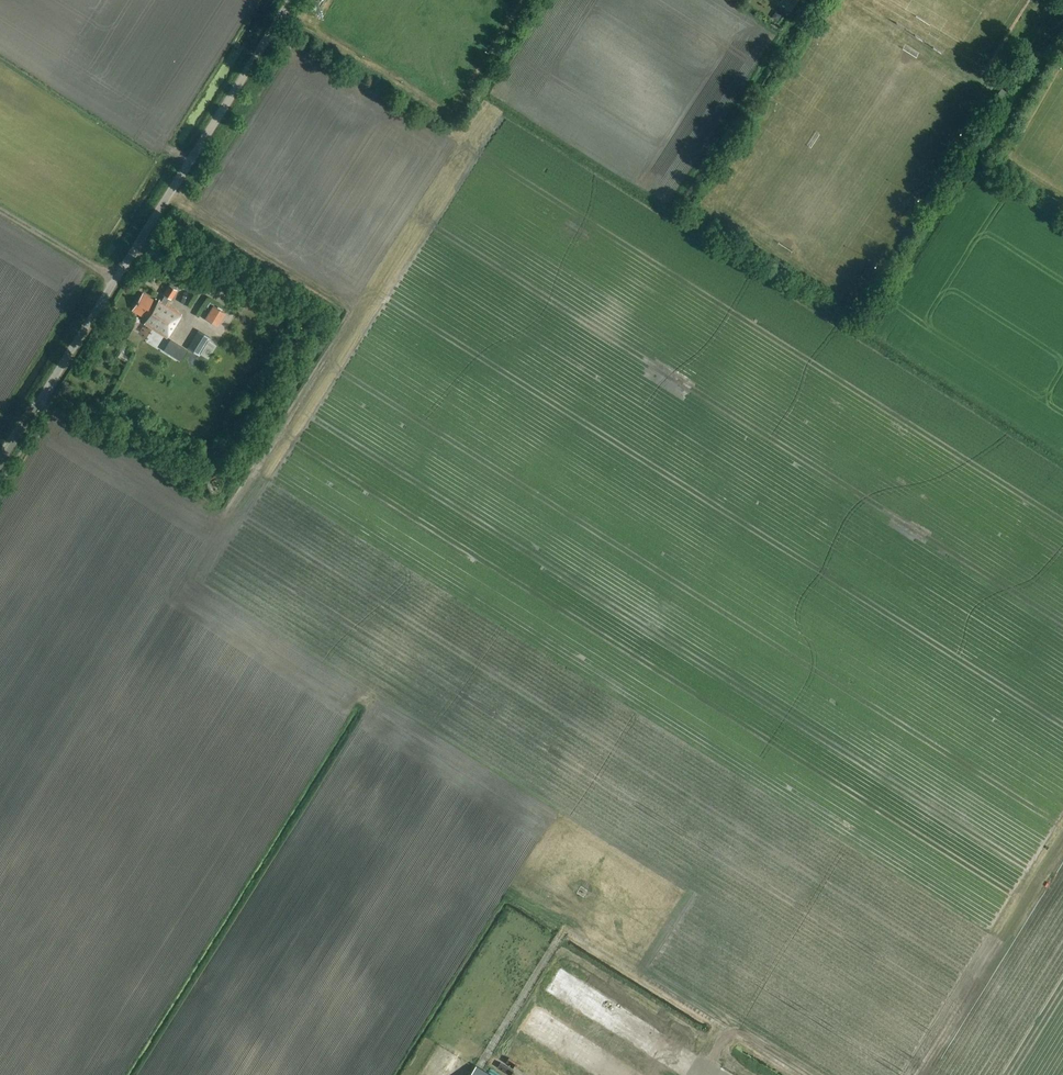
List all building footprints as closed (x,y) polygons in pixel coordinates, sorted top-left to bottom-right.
[(778,11),(770,6),(772,4),(765,0),(747,0),(775,17),(778,11)] [(797,0),(778,0),(779,0),(777,3),(790,11),(797,0)] [(170,299),(176,290),(169,285),(163,294),(165,295),(161,302),(159,300),(157,303),(142,294),(132,309),(142,315),(143,313),(149,316),(144,324),(167,338),(182,314),(165,304),(169,298),(170,299)] [(214,307),(205,320),(217,327),(226,314),(214,307)] [(199,329),(206,315),(193,309),(186,323),(199,329)] [(198,331),(187,349),(199,356),(210,338),(198,331)]
